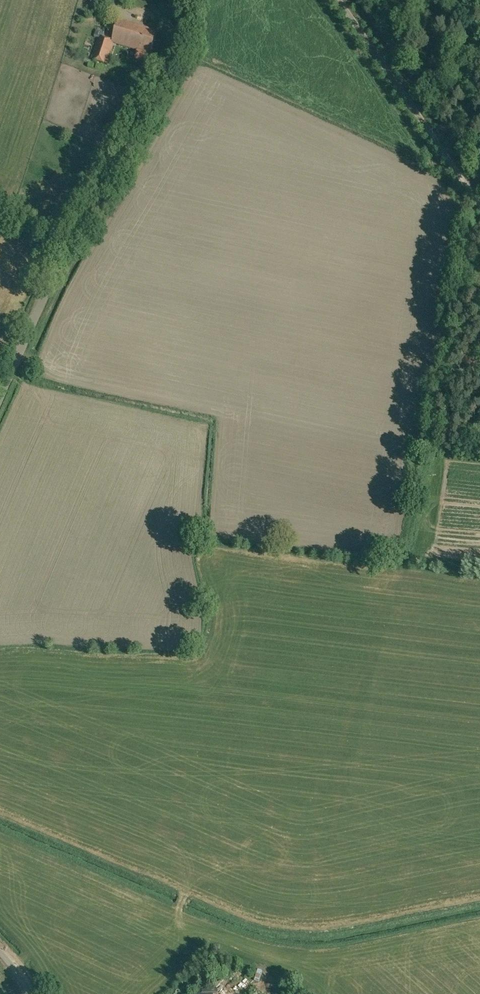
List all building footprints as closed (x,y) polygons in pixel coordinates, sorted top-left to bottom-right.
[(157,32),(119,20),(112,40),(115,43),(138,50),(135,59),(146,63),(149,54),(150,54),(157,32)] [(107,63),(113,45),(111,42),(102,39),(104,34),(97,31),(95,36),(98,37),(92,58),(107,63)]
